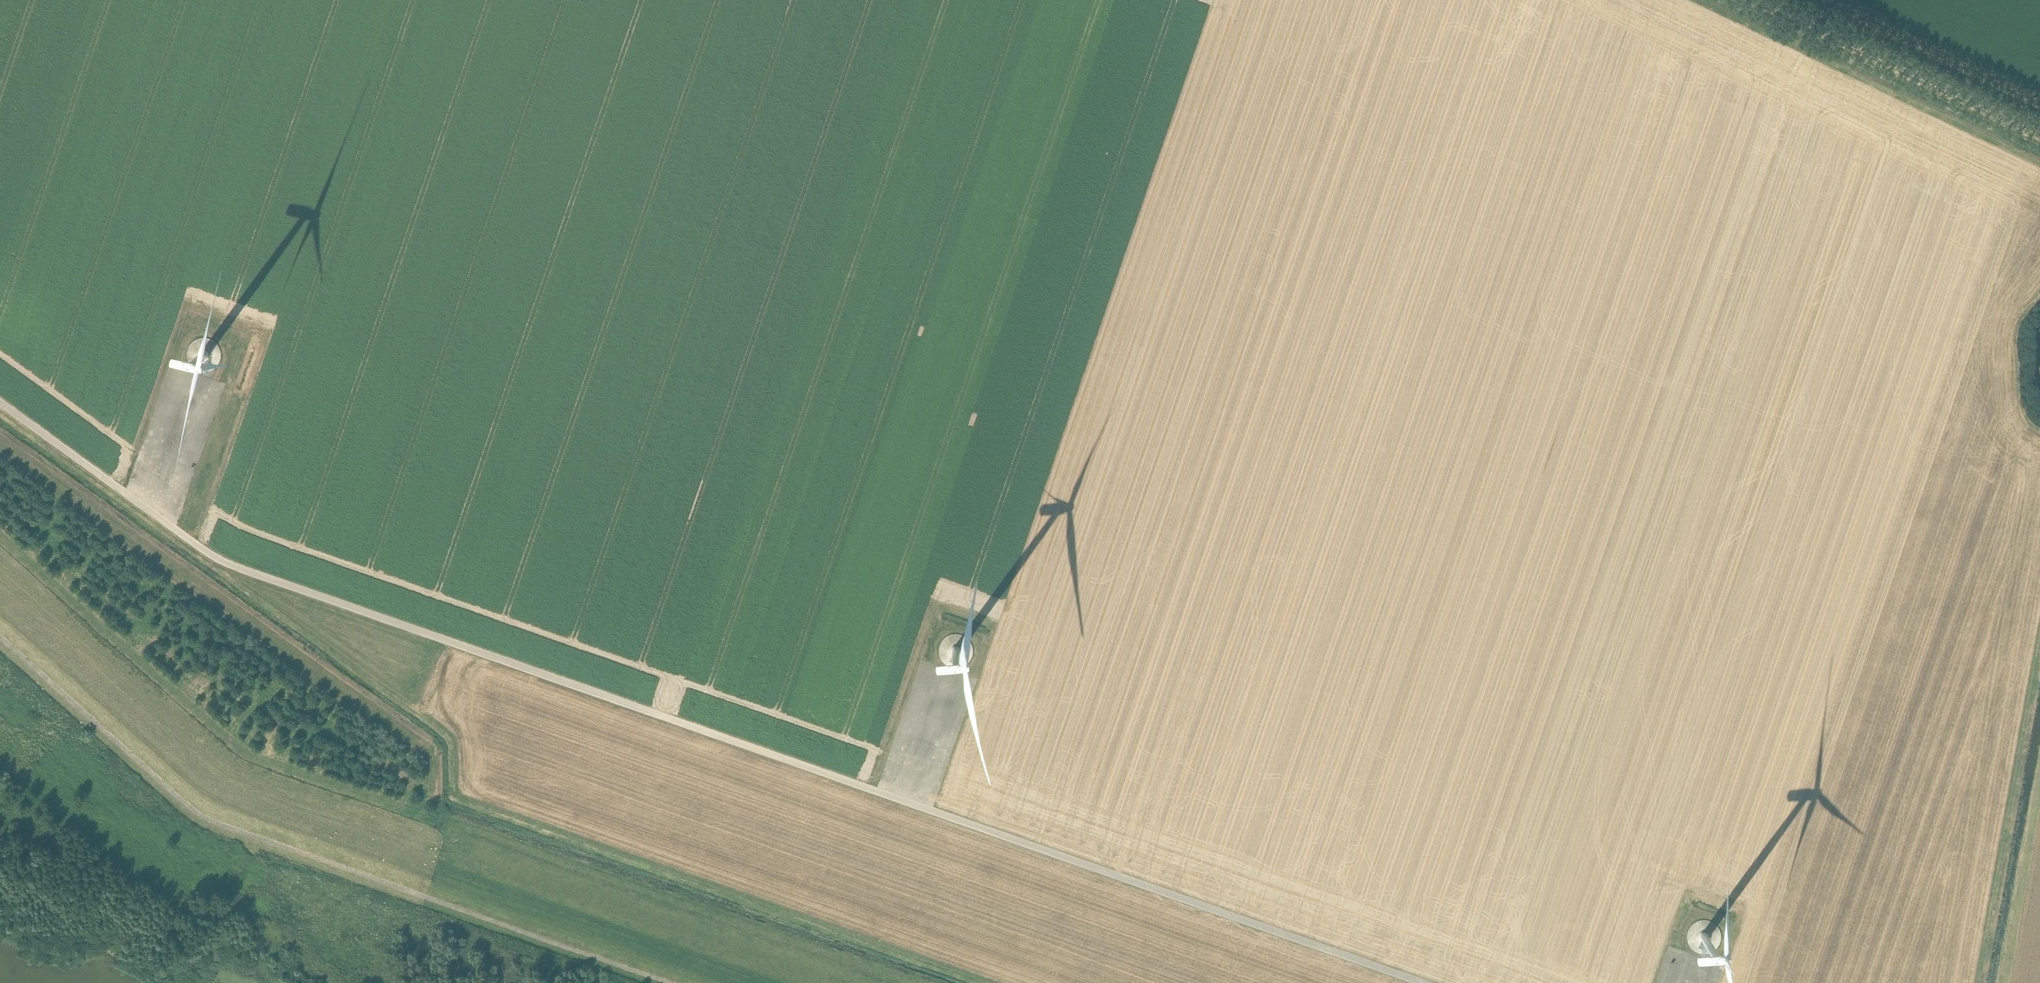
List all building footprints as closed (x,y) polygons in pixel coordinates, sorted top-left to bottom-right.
[(186,354),(186,355),(186,356),(187,357),(187,358),(187,359),(187,361),(188,362),(189,363),(189,365),(190,366),(191,367),(192,368),(194,369),(195,370),(196,370),(197,371),(199,371),(200,372),(202,372),(203,372),(205,372),(206,372),(207,372),(209,371),(210,371),(212,370),(213,369),(214,369),(215,368),(216,367),(217,366),(218,364),(219,363),(219,362),(220,361),(220,359),(221,358),(221,356),(221,355),(221,353),(221,352),(220,350),(220,349),(219,348),(218,346),(218,345),(217,344),(216,343),(214,342),(213,341),(212,340),(210,339),(209,339),(207,338),(206,338),(204,338),(203,338),(201,338),(200,338),(198,339),(197,339),(195,340),(194,341),(193,342),(192,343),(191,344),(190,345),(189,346),(188,348),(188,349),(187,351),(187,352),(186,354)] [(938,650),(938,651),(938,652),(939,654),(939,655),(939,656),(939,657),(940,659),(941,660),(942,661),(943,662),(944,664),(945,665),(946,665),(948,666),(949,667),(951,667),(952,668),(954,668),(955,668),(957,668),(958,668),(960,668),(961,667),(963,667),(964,666),(965,665),(967,664),(968,663),(969,662),(970,661),(971,660),(971,659),(972,658),(972,656),(973,654),(973,653),(973,651),(973,650),(973,648),(972,647),(972,645),(971,644),(970,642),(970,641),(969,640),(967,639),(966,638),(965,637),(964,636),(962,635),(961,635),(959,635),(958,634),(956,634),(955,634),(953,634),(952,635),(950,635),(949,636),(947,636),(946,637),(945,638),(944,639),(943,640),(942,641),(941,643),(940,644),(939,645),(939,647),(939,648),(938,650)] [(1687,936),(1687,937),(1687,938),(1687,939),(1687,940),(1687,941),(1688,943),(1688,944),(1689,945),(1689,946),(1690,947),(1691,948),(1692,949),(1693,950),(1694,951),(1696,952),(1697,953),(1699,953),(1700,954),(1702,954),(1703,954),(1705,954),(1706,954),(1708,954),(1709,953),(1711,953),(1712,952),(1713,951),(1714,951),(1715,950),(1716,949),(1717,948),(1718,947),(1719,946),(1719,944),(1720,943),(1721,942),(1721,940),(1721,939),(1721,937),(1721,936),(1721,934),(1721,933),(1720,931),(1719,930),(1719,928),(1718,927),(1717,926),(1716,925),(1715,924),(1713,923),(1712,922),(1711,921),(1709,921),(1708,921),(1706,920),(1705,920),(1703,920),(1701,920),(1700,921),(1698,921),(1697,922),(1696,922),(1694,923),(1693,924),(1692,925),(1691,926),(1690,927),(1689,929),(1688,930),(1688,931),(1687,933),(1687,934),(1687,936)]
